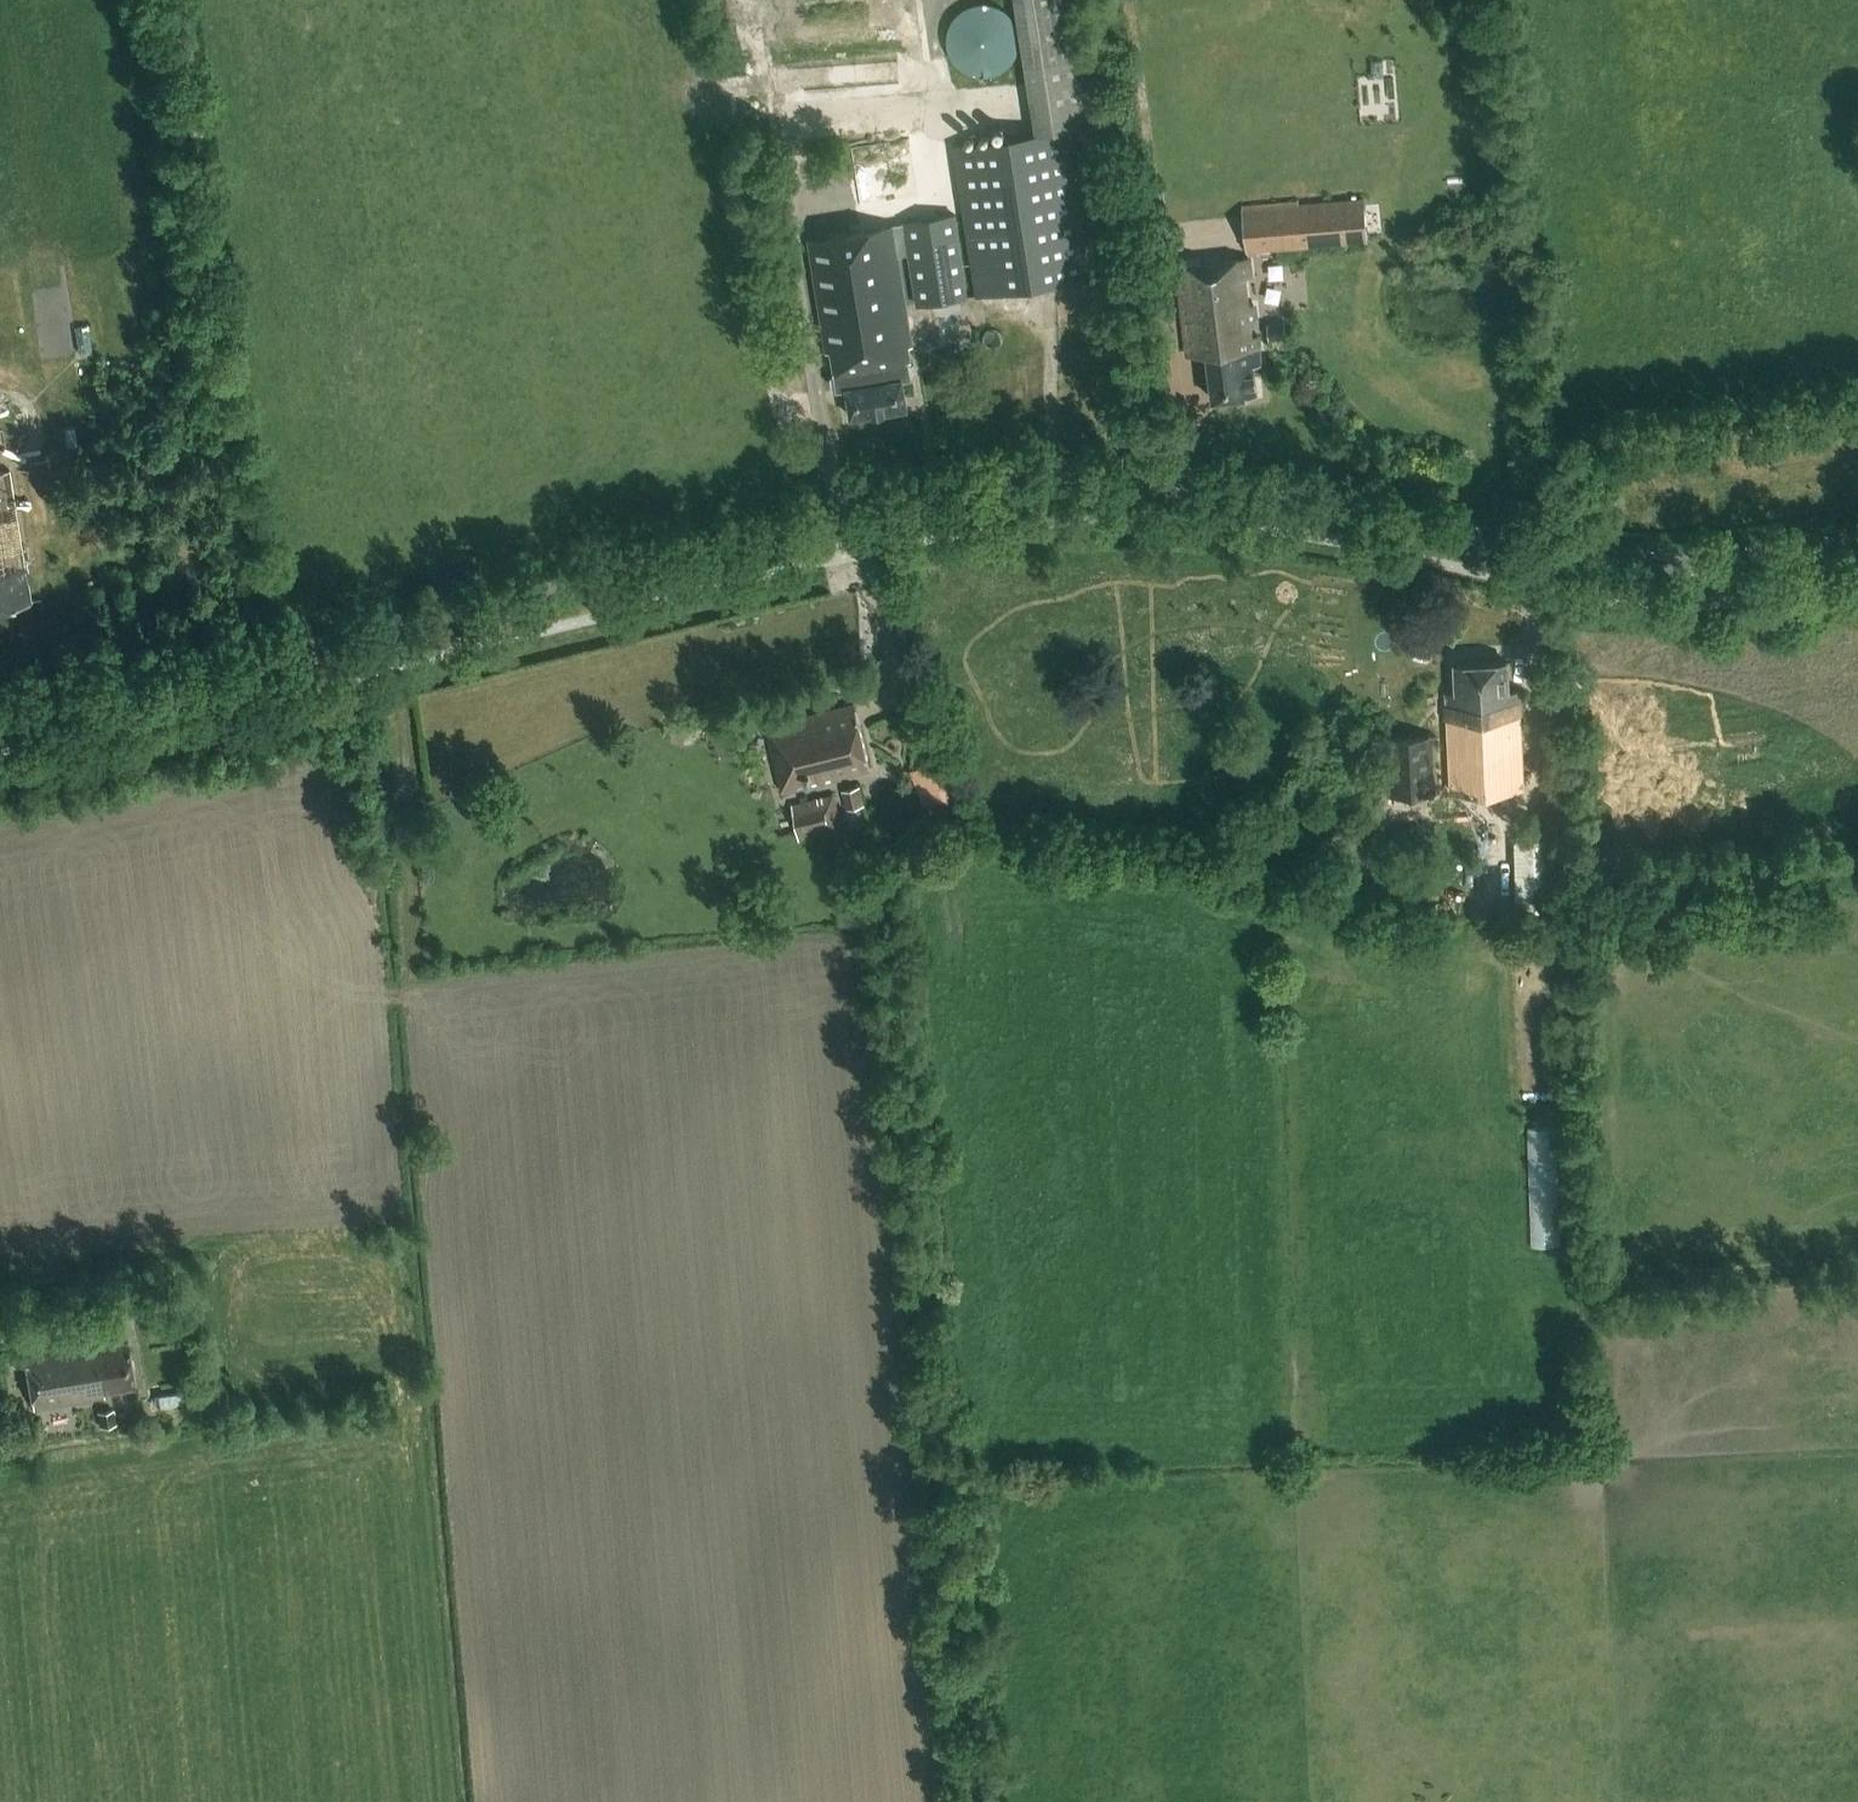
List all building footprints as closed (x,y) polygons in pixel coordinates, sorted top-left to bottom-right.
[(1078,0),(1013,0),(1034,133),(1069,128),(1070,131),(1097,127),(1085,53),(1087,53),(1078,0)] [(945,34),(945,39),(945,45),(946,50),(948,54),(951,59),(954,63),(957,67),(962,70),(966,72),(971,74),(976,75),(981,76),(986,75),(991,74),(996,72),(1001,70),(1005,67),(1008,63),(1012,59),(1014,54),(1016,50),(1017,45),(1017,39),(1017,34),(1016,29),(1014,24),(1012,20),(1008,16),(1005,12),(1001,9),(996,7),(991,5),(986,4),(981,3),(976,4),(971,5),(966,7),(962,9),(957,12),(954,16),(951,20),(948,24),(946,29),(945,34)] [(1034,134),(952,147),(966,237),(975,296),(1092,278),(1069,131),(1069,129),(1034,134)] [(1368,243),(1365,199),(1241,208),(1244,251),(1368,243)] [(905,225),(809,240),(827,353),(831,353),(834,373),(834,374),(830,377),(831,385),(836,388),(837,392),(847,390),(851,418),(907,410),(903,381),(912,380),(912,376),(916,373),(915,364),(911,363),(909,348),(912,348),(905,301),(917,299),(918,307),(968,299),(956,217),(905,225)] [(1251,276),(1249,259),(1179,267),(1189,357),(1208,354),(1213,400),(1257,395),(1254,367),(1261,366),(1258,335),(1254,335),(1253,326),(1257,326),(1254,303),(1250,304),(1247,277),(1251,276)] [(1131,285),(1144,284),(1142,261),(1129,262),(1131,285)] [(1287,339),(1285,322),(1266,324),(1268,341),(1287,339)] [(31,605),(9,470),(0,472),(0,610),(31,605)] [(1509,691),(1508,661),(1454,663),(1455,692),(1445,692),(1445,706),(1444,706),(1446,781),(1437,781),(1435,737),(1386,739),(1388,794),(1524,789),(1520,690),(1509,691)] [(841,776),(869,769),(855,703),(765,723),(780,791),(841,777),(841,776)] [(860,805),(856,786),(838,790),(842,809),(860,805)] [(830,794),(786,804),(795,840),(839,830),(830,794)] [(954,795),(935,801),(944,826),(947,825),(954,844),(965,841),(958,821),(963,820),(954,795)] [(1560,920),(1558,837),(1513,838),(1514,921),(1560,920)] [(93,1336),(24,1348),(32,1404),(33,1409),(104,1396),(104,1391),(134,1385),(126,1340),(95,1346),(93,1336)] [(115,1408),(99,1410),(101,1424),(117,1421),(115,1408)]
